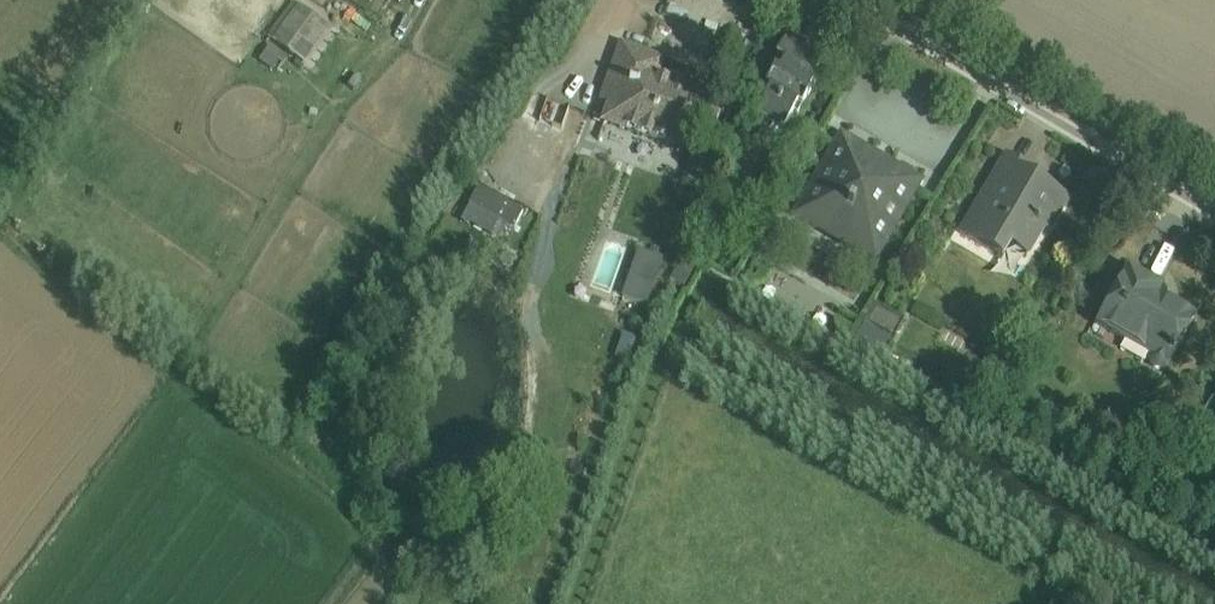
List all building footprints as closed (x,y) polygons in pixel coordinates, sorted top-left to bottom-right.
[(292,1),(266,36),(303,63),(328,26),(292,1)] [(769,91),(756,113),(784,128),(793,112),(798,114),(816,80),(812,78),(824,57),(811,49),(813,45),(790,32),(775,57),(785,63),(778,76),(773,73),(764,88),(769,91)] [(270,46),(259,61),(276,74),(286,61),(270,46)] [(606,104),(599,125),(626,134),(627,132),(634,134),(633,137),(641,140),(642,137),(648,139),(648,142),(655,144),(656,142),(663,144),(662,147),(666,148),(687,91),(655,79),(662,61),(621,47),(601,103),(606,104)] [(840,134),(791,218),(875,265),(923,181),(917,178),(915,182),(843,141),(845,137),(840,134)] [(1005,157),(960,236),(1003,261),(1010,248),(1029,258),(1045,230),(1048,233),(1067,200),(1027,177),(1031,172),(1005,157)] [(477,188),(469,204),(514,228),(523,213),(477,188)] [(638,250),(621,298),(647,306),(664,260),(638,250)] [(1128,272),(1097,327),(1149,356),(1149,369),(1159,373),(1163,372),(1193,319),(1154,296),(1159,289),(1128,272)] [(875,304),(854,343),(883,358),(904,321),(875,304)] [(621,333),(612,365),(625,368),(629,354),(631,354),(636,337),(621,333)]
